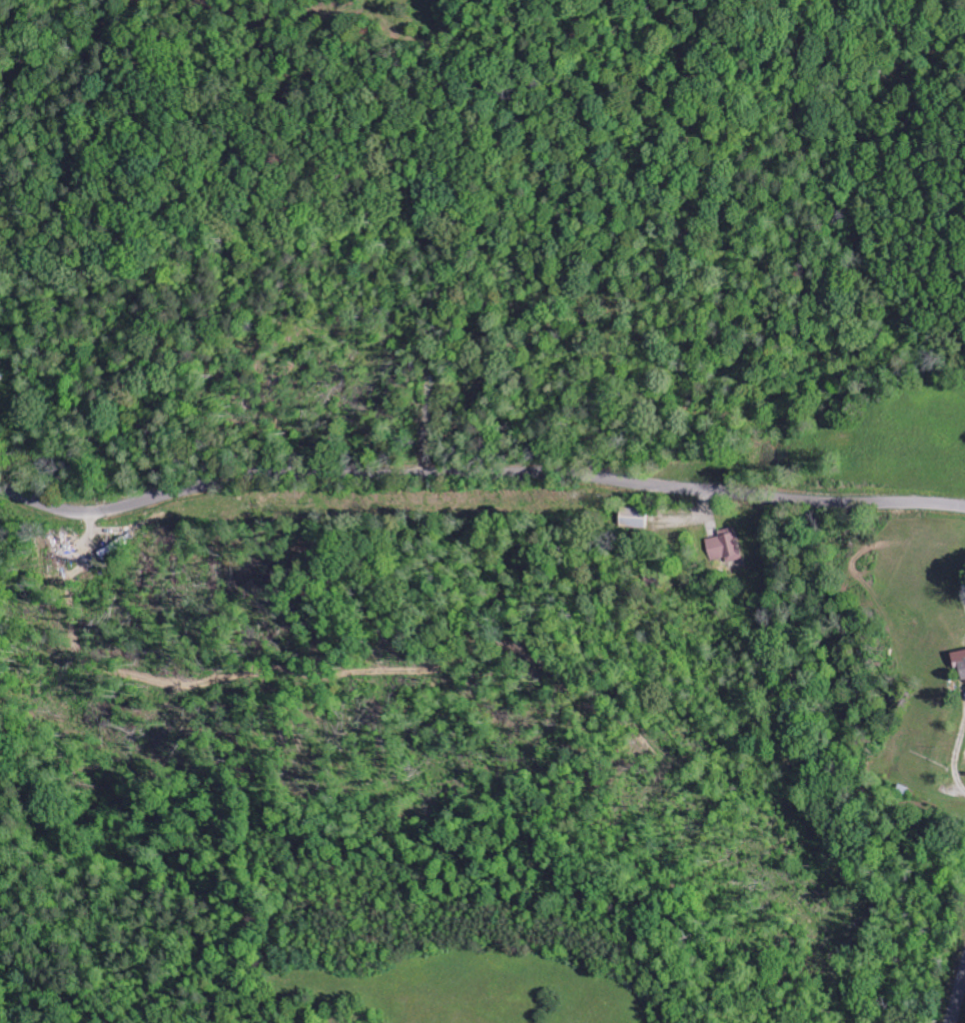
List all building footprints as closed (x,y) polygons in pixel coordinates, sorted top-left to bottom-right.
[(621,528),(648,529),(648,509),(622,509),(621,528)] [(726,563),(741,560),(735,528),(718,531),(719,537),(706,540),(710,562),(725,559),(726,563)]
